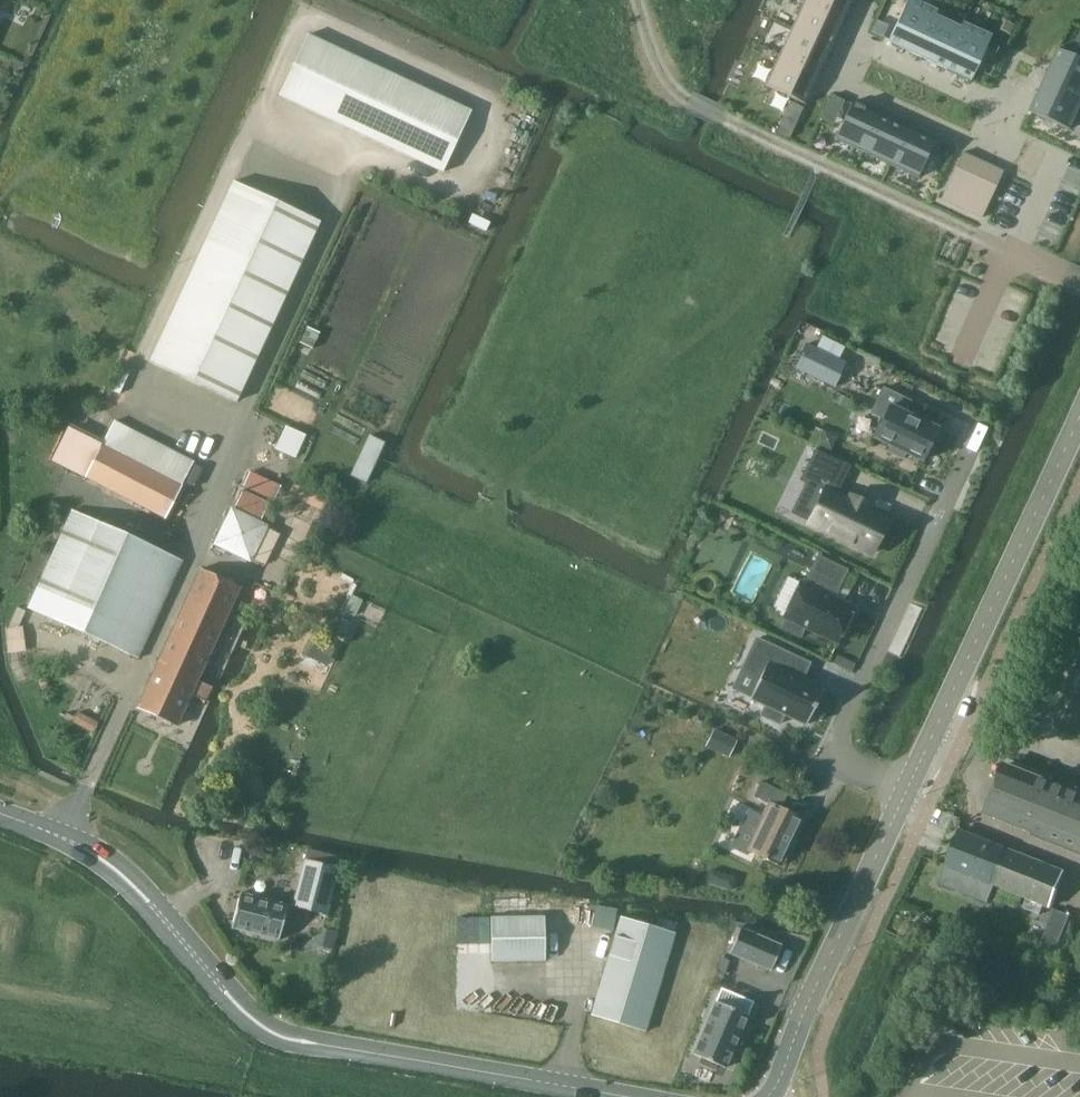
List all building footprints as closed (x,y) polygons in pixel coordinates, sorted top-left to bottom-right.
[(804,1),(844,19),(853,0),(804,0),(804,1)] [(887,42),(890,44),(889,46),(902,52),(903,50),(915,55),(934,15),(935,15),(937,10),(915,0),(907,0),(887,42)] [(804,1),(791,28),(832,47),(844,19),(804,1)] [(934,15),(915,55),(942,68),(961,27),(960,27),(935,15),(934,15)] [(961,27),(942,68),(946,70),(945,72),(966,82),(967,80),(970,81),(991,35),(962,22),(960,27),(961,27)] [(791,28),(779,55),(819,74),(832,47),(791,28)] [(470,112),(306,35),(278,96),(442,173),(470,112)] [(1042,80),(1079,98),(1079,60),(1056,49),(1042,80)] [(779,55),(764,86),(805,105),(819,74),(779,55)] [(1027,111),(1068,130),(1079,104),(1079,98),(1042,80),(1027,111)] [(832,93),(820,119),(832,124),(844,99),(832,93)] [(790,101),(776,131),(789,138),(797,120),(803,107),(790,101)] [(851,102),(834,139),(862,152),(879,115),(851,102)] [(879,115),(862,152),(889,165),(906,128),(879,115)] [(906,128),(889,165),(917,178),(934,141),(906,128)] [(962,153),(940,200),(952,206),(974,159),(962,153)] [(990,166),(968,213),(981,219),(1003,171),(990,166)] [(319,222),(233,182),(149,362),(236,402),(319,222)] [(805,343),(793,367),(833,387),(845,363),(805,343)] [(883,388),(871,413),(883,419),(873,438),(890,446),(887,452),(902,460),(905,453),(922,461),(929,445),(934,447),(939,435),(935,433),(937,429),(904,413),(910,401),(883,388)] [(103,443),(101,447),(85,478),(164,519),(193,463),(113,423),(103,443)] [(68,425),(49,460),(85,478),(101,447),(103,443),(68,425)] [(285,425),(274,449),(296,458),(306,434),(285,425)] [(823,430),(817,443),(831,449),(837,436),(823,430)] [(370,433),(351,474),(366,481),(385,440),(370,433)] [(839,490),(817,479),(829,455),(815,449),(799,480),(823,492),(808,522),(872,553),(887,521),(867,512),(870,506),(850,496),(847,502),(836,496),(839,490)] [(249,473),(244,484),(274,497),(279,486),(249,473)] [(231,509),(213,545),(249,563),(267,527),(231,509)] [(181,561),(72,511),(27,608),(137,658),(181,561)] [(702,542),(696,556),(704,559),(710,546),(710,545),(702,542)] [(800,637),(804,628),(837,643),(853,608),(833,599),(846,570),(817,557),(804,585),(799,583),(783,618),(786,619),(782,629),(800,637)] [(191,694),(205,700),(211,687),(197,681),(239,587),(200,569),(137,708),(177,726),(191,694)] [(352,594),(343,610),(354,616),(362,600),(352,594)] [(342,618),(335,633),(343,637),(350,622),(342,618)] [(809,664),(756,639),(742,669),(760,677),(750,699),(765,706),(761,715),(779,724),(784,715),(806,725),(822,690),(801,680),(802,677),(798,675),(803,663),(808,665),(809,664)] [(78,712),(74,721),(94,731),(99,722),(78,712)] [(1024,715),(1018,728),(1034,734),(1040,721),(1024,715)] [(714,728),(705,746),(729,757),(737,739),(714,728)] [(986,813),(1079,850),(1079,795),(1005,765),(986,813)] [(780,866),(803,819),(780,808),(786,794),(760,782),(753,797),(768,804),(746,850),(780,866)] [(986,863),(994,844),(959,830),(946,865),(991,883),(997,867),(986,863)] [(1063,872),(994,844),(986,863),(997,867),(991,883),(1027,898),(1044,904),(1049,907),(1063,872)] [(306,850),(292,907),(326,915),(341,858),(306,850)] [(710,868),(706,884),(733,892),(737,876),(710,868)] [(286,905),(241,894),(241,893),(240,893),(231,929),(232,929),(277,940),(278,941),(287,905),(286,905)] [(1027,898),(1024,907),(1040,913),(1044,904),(1027,898)] [(593,923),(615,927),(618,906),(596,903),(593,923)] [(1046,938),(1062,942),(1069,910),(1053,906),(1046,938)] [(545,961),(544,917),(491,917),(491,962),(545,961)] [(620,917),(591,1015),(645,1032),(675,934),(620,917)] [(740,929),(729,953),(770,971),(781,946),(740,929)] [(729,1069),(753,1017),(721,1003),(697,1054),(729,1069)]
